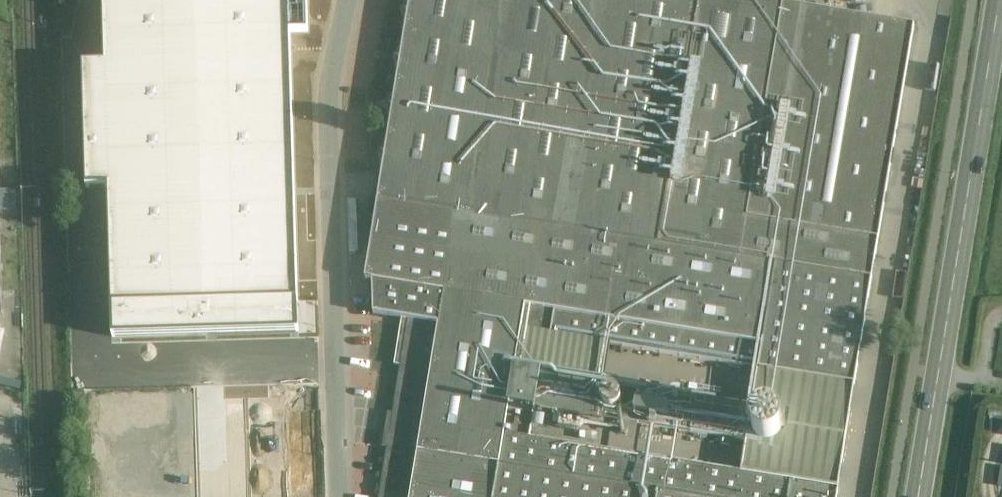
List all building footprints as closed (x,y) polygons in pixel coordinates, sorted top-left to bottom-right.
[(105,70),(82,71),(85,193),(112,192),(116,341),(298,336),(289,0),(103,0),(105,70)] [(515,367),(521,330),(854,384),(914,24),(783,3),(783,0),(410,0),(409,4),(403,8),(408,14),(402,51),(396,55),(400,61),(394,99),(388,103),(392,109),(386,146),(380,150),(385,156),(365,278),(372,279),(373,313),(402,318),(394,364),(401,365),(380,496),(836,496),(838,487),(530,437),(535,406),(598,416),(600,408),(620,411),(619,420),(732,438),(732,439),(744,441),(750,405),(739,403),(515,367)] [(774,413),(772,412),(769,411),(765,411),(762,411),(758,413),(756,415),(753,418),(752,420),(752,423),(751,425),(752,429),(753,431),(753,432),(754,433),(755,435),(757,437),(761,439),(764,440),(768,440),(771,440),(774,439),(777,437),(779,435),(780,433),(782,430),(782,428),(782,426),(782,423),(781,421),(780,418),(778,416),(777,414),(774,413)] [(258,422),(213,423),(214,456),(229,455),(229,459),(280,458),(280,446),(258,446),(258,422)] [(772,442),(749,439),(747,450),(770,454),(772,442)]
